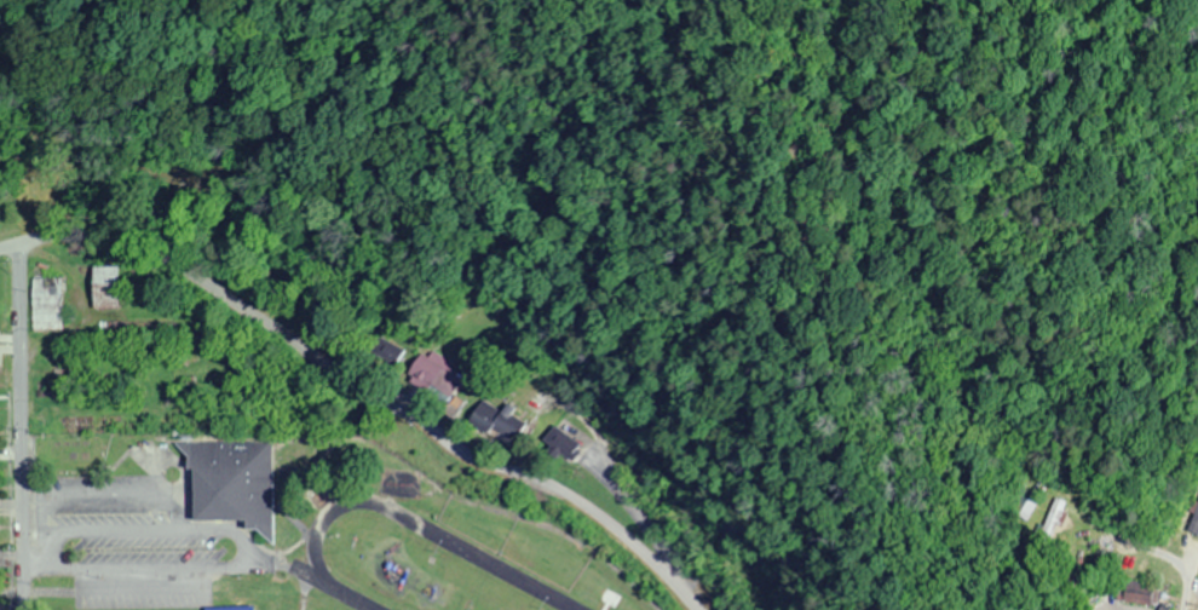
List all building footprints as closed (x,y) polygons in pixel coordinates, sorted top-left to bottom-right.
[(95,310),(123,310),(123,268),(95,268),(95,310)] [(65,332),(65,280),(34,280),(34,332),(65,332)] [(470,383),(429,349),(407,375),(449,409),(470,383)] [(522,419),(523,416),(488,400),(476,426),(525,449),(536,425),(522,419)] [(275,443),(184,445),(184,458),(198,458),(200,524),(251,523),(251,537),(278,537),(275,443)]
